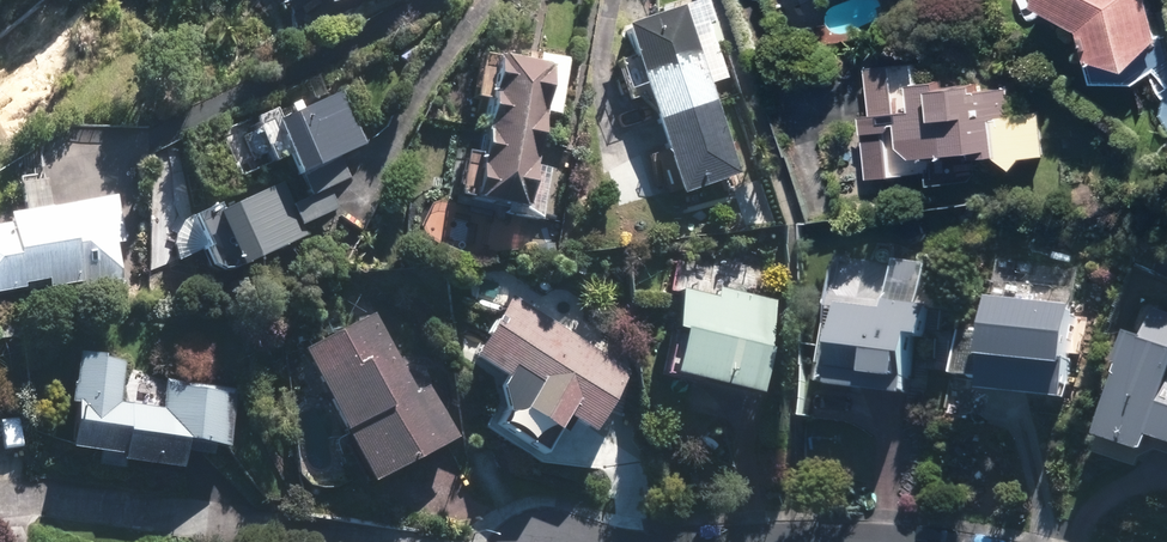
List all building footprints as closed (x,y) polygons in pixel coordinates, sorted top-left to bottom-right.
[(1054,8),(1099,34),(1106,61),(1148,74),(1166,50),(1166,36),(1157,0),(1058,0),(1054,8)] [(698,35),(640,55),(688,197),(746,177),(715,87),(731,81),(715,37),(700,43),(698,35)] [(511,218),(545,224),(555,173),(543,171),(553,117),(564,119),(574,61),(545,56),(542,70),(489,60),(480,106),(497,109),(487,163),(471,160),(463,203),(512,212),(511,218)] [(1000,81),(953,84),(952,83),(922,86),(920,64),(874,68),(877,118),(870,118),(874,180),(959,174),(958,158),(995,155),(996,160),(1009,160),(1024,171),(1034,160),(1055,158),(1051,113),(1023,117),(1019,93),(1000,81)] [(342,93),(283,122),(280,115),(257,126),(279,170),(298,161),(313,193),(295,202),(285,183),(202,224),(217,255),(211,258),(218,273),(224,277),(231,278),(238,278),(245,277),(313,240),(308,228),(342,211),(332,191),(354,180),(343,158),(368,146),(342,93)] [(52,292),(53,298),(130,283),(123,248),(130,247),(121,197),(15,217),(17,230),(0,233),(0,302),(52,292)] [(719,303),(692,297),(673,382),(765,404),(783,307),(721,293),(719,303)] [(1100,313),(1000,304),(997,335),(964,332),(960,377),(993,380),(992,394),(1083,403),(1086,367),(1095,368),(1100,313)] [(1146,304),(1095,457),(1166,480),(1166,311),(1146,304)] [(637,381),(521,306),(483,365),(599,440),(637,381)] [(939,313),(900,307),(898,316),(857,311),(847,390),(925,400),(933,335),(935,335),(939,313)] [(379,321),(309,357),(378,488),(462,445),(431,386),(416,393),(379,321)] [(169,386),(167,413),(128,408),(135,365),(83,357),(75,407),(86,409),(79,454),(129,461),(128,467),(190,476),(194,448),(234,452),(240,393),(169,386)]
